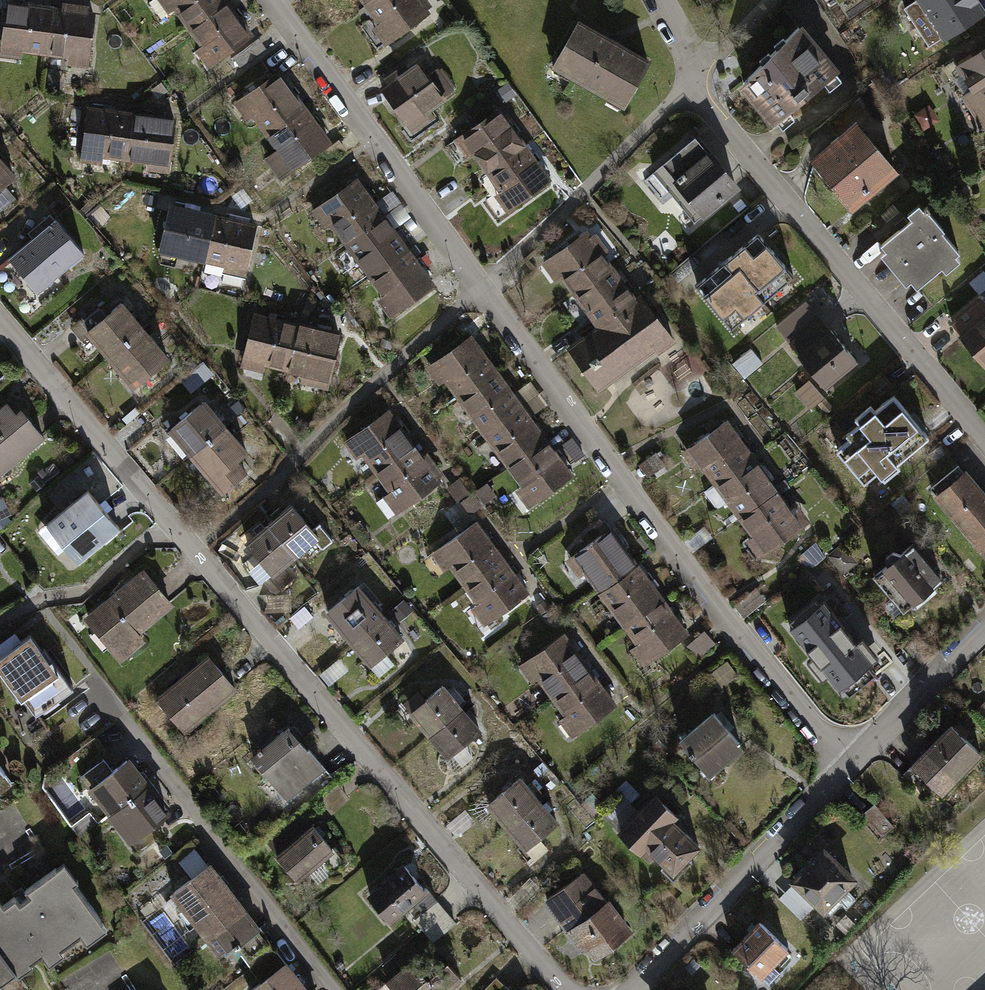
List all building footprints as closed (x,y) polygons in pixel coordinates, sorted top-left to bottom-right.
[(48,1),(37,0),(2,0),(0,20),(0,54),(20,56),(21,48),(42,51),(48,1)] [(225,0),(157,0),(168,15),(174,10),(187,28),(225,0)] [(187,28),(200,46),(194,50),(207,68),(254,34),(229,0),(225,0),(187,28)] [(363,4),(376,22),(369,27),(382,44),(429,10),(422,0),(368,0),(363,4)] [(705,13),(728,0),(698,0),(705,13)] [(926,21),(919,25),(930,43),(984,9),(978,0),(912,0),(926,21)] [(48,1),(42,51),(64,54),(63,62),(85,65),(92,7),(48,1)] [(615,38),(576,17),(550,66),(621,105),(648,56),(615,38)] [(802,21),(740,78),(761,101),(778,120),(841,64),(802,21)] [(953,63),(969,88),(957,96),(980,130),(984,126),(984,42),(953,63)] [(455,87),(423,43),(384,72),(388,77),(378,85),(411,131),(434,114),(428,106),(455,87)] [(266,132),(306,102),(279,65),(232,100),(247,119),(253,114),(266,132)] [(124,155),(130,106),(85,100),(78,158),(102,161),(103,153),(124,155)] [(306,102),(266,132),(279,149),(272,154),(285,172),(332,138),(306,102)] [(487,170),(527,140),(500,104),(453,138),(468,157),(474,153),(487,170)] [(130,106),(124,155),(146,158),(145,166),(167,169),(174,111),(130,106)] [(856,117),(807,156),(848,205),(896,163),(856,117)] [(706,154),(693,137),(643,175),(658,194),(667,186),(689,215),(698,208),(703,214),(740,186),(712,150),(706,154)] [(527,140),(487,170),(500,188),(493,193),(506,210),(553,176),(527,140)] [(0,159),(0,205),(13,195),(2,181),(12,173),(0,159)] [(343,243),(383,214),(357,179),(312,211),(324,228),(329,224),(343,243)] [(911,216),(882,240),(887,246),(881,252),(905,280),(909,276),(914,282),(940,260),(946,267),(960,255),(955,250),(958,247),(941,227),(944,225),(920,198),(906,210),(911,216)] [(203,259),(214,210),(170,200),(157,257),(180,262),(182,254),(203,259)] [(214,210),(203,259),(225,264),(223,272),(244,277),(257,220),(214,210)] [(368,277),(408,249),(383,214),(343,243),(368,277)] [(28,235),(33,240),(9,259),(37,292),(83,253),(51,216),(28,235)] [(761,227),(728,254),(764,297),(796,271),(761,227)] [(549,259),(575,294),(611,268),(586,233),(549,259)] [(433,282),(408,249),(368,277),(381,294),(375,298),(387,315),(433,282)] [(728,254),(696,280),(731,323),(764,297),(728,254)] [(575,294),(600,327),(635,301),(611,268),(575,294)] [(948,320),(984,366),(984,301),(980,294),(948,320)] [(641,297),(635,301),(600,327),(570,348),(599,388),(659,345),(656,341),(667,333),(641,297)] [(105,356),(140,327),(118,300),(82,330),(105,356)] [(284,371),(295,323),(251,312),(238,369),(261,374),(263,367),(284,371)] [(818,315),(788,339),(828,388),(857,365),(818,315)] [(295,323),(284,371),(305,377),(304,384),(325,390),(338,333),(295,323)] [(162,352),(140,327),(105,356),(127,383),(131,379),(140,389),(158,375),(148,364),(162,352)] [(573,475),(471,332),(448,348),(424,365),(437,384),(444,379),(519,484),(511,490),(525,509),(573,475)] [(762,362),(750,348),(732,362),(744,377),(762,362)] [(809,379),(795,391),(810,408),(824,396),(809,379)] [(872,409),(832,441),(865,482),(896,458),(930,431),(915,411),(897,389),(872,409)] [(166,426),(188,453),(224,424),(201,397),(166,426)] [(832,407),(825,398),(818,405),(825,413),(832,407)] [(6,401),(0,406),(0,470),(2,472),(44,435),(20,407),(15,411),(6,401)] [(374,472),(409,447),(384,412),(348,438),(374,472)] [(705,475),(711,483),(750,454),(724,419),(676,454),(697,482),(705,475)] [(224,424),(188,453),(220,492),(246,471),(236,460),(246,452),(224,424)] [(409,447),(374,472),(387,491),(374,500),(386,516),(434,481),(409,447)] [(750,454),(711,483),(737,518),(776,489),(750,454)] [(961,526),(984,506),(984,496),(964,471),(935,496),(961,526)] [(87,488),(45,523),(78,562),(120,528),(87,488)] [(776,489),(737,518),(750,535),(744,540),(757,558),(802,524),(776,489)] [(290,503),(266,521),(293,555),(312,540),(318,548),(330,539),(318,523),(310,529),(290,503)] [(961,526),(984,554),(984,506),(961,526)] [(293,555),(266,521),(243,539),(259,560),(246,570),(256,583),(293,555)] [(461,587),(502,558),(476,521),(429,555),(442,574),(449,569),(461,587)] [(597,591),(636,562),(610,527),(566,560),(577,576),(583,572),(597,591)] [(916,541),(878,573),(908,610),(947,578),(916,541)] [(502,558),(461,587),(474,605),(468,610),(480,628),(528,594),(502,558)] [(622,625),(661,597),(636,562),(597,591),(622,625)] [(143,565),(82,616),(119,660),(146,637),(141,631),(174,603),(143,565)] [(824,587),(783,619),(838,687),(879,654),(824,587)] [(341,628),(352,642),(384,614),(365,591),(346,606),(341,600),(314,622),(327,639),(341,628)] [(686,631),(661,597),(622,625),(635,642),(629,647),(641,663),(686,631)] [(403,637),(384,614),(352,642),(379,674),(391,664),(382,654),(403,637)] [(551,696),(592,667),(566,630),(518,664),(532,683),(539,679),(551,696)] [(17,701),(21,698),(33,714),(71,686),(42,646),(40,648),(28,632),(18,640),(12,632),(0,641),(0,678),(17,701)] [(206,654),(156,696),(186,731),(235,689),(206,654)] [(592,667),(551,696),(564,714),(558,719),(570,737),(618,703),(592,667)] [(418,718),(429,731),(461,704),(442,680),(423,696),(418,690),(391,712),(405,729),(418,718)] [(480,726),(461,704),(429,731),(456,764),(470,752),(461,741),(480,726)] [(744,746),(712,710),(679,738),(711,774),(744,746)] [(951,723),(910,764),(941,796),(983,754),(951,723)] [(288,725),(252,755),(293,805),(329,776),(321,767),(324,764),(309,746),(306,747),(288,725)] [(111,819),(151,786),(126,756),(86,789),(111,819)] [(9,780),(0,767),(0,787),(9,780)] [(485,804),(504,827),(539,798),(520,775),(485,804)] [(349,796),(337,783),(318,802),(330,814),(349,796)] [(169,808),(151,786),(111,819),(138,851),(158,834),(150,824),(169,808)] [(678,816),(656,793),(617,832),(647,861),(654,854),(672,872),(700,844),(675,819),(678,816)] [(539,798),(504,827),(524,851),(526,849),(533,858),(547,847),(538,836),(557,821),(539,798)] [(876,804),(864,813),(881,834),(893,825),(876,804)] [(276,853),(276,854),(298,881),(336,850),(313,822),(309,826),(299,814),(266,841),(276,853)] [(825,845),(787,881),(819,914),(857,878),(825,845)] [(13,972),(15,974),(31,962),(29,960),(39,952),(46,963),(62,952),(58,946),(77,932),(84,941),(104,926),(71,880),(75,878),(62,860),(23,888),(27,894),(17,901),(12,895),(1,903),(0,902),(0,954),(13,972)] [(210,860),(168,892),(218,957),(234,943),(239,940),(259,925),(210,860)] [(403,860),(364,894),(390,923),(414,901),(423,911),(437,899),(403,860)] [(604,900),(582,872),(544,902),(581,947),(586,943),(597,958),(636,928),(610,896),(604,900)] [(423,911),(413,920),(434,943),(458,922),(437,899),(423,911)] [(757,923),(732,951),(760,976),(785,948),(757,923)] [(259,977),(284,959),(259,925),(239,940),(234,943),(259,977)] [(384,979),(393,989),(449,989),(462,979),(444,955),(433,964),(421,949),(384,979)] [(0,954),(0,981),(13,972),(0,954)] [(284,959),(259,977),(245,989),(246,989),(308,989),(284,959)] [(483,989),(504,989),(507,988),(496,977),(483,989)]
